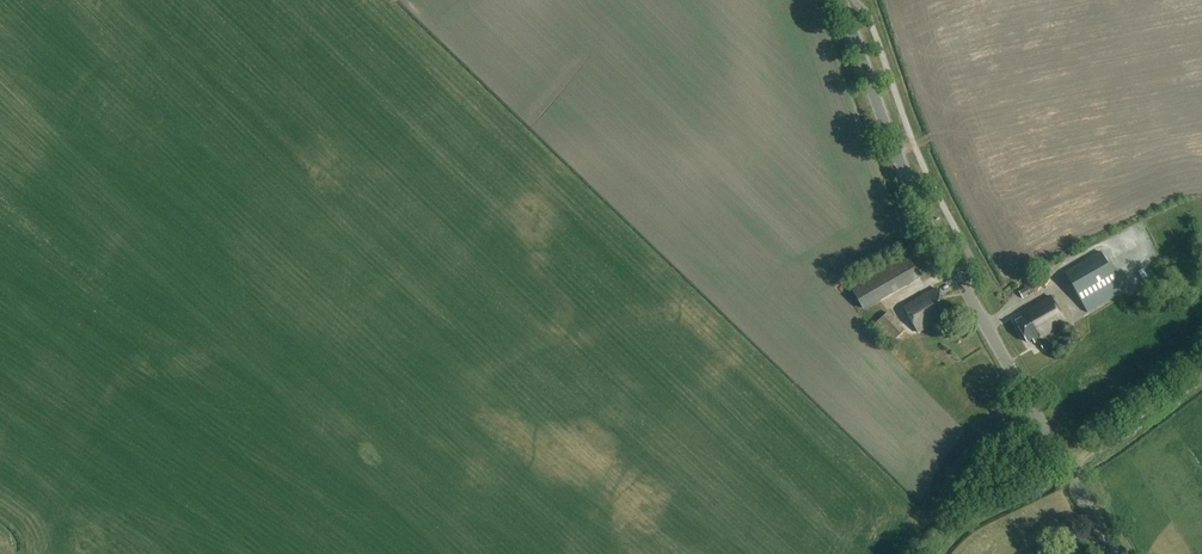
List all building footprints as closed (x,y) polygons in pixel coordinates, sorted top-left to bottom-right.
[(1088,313),(1124,293),(1102,253),(1066,273),(1088,313)] [(888,314),(887,315),(882,319),(871,307),(921,279),(907,255),(849,288),(861,308),(858,311),(890,346),(905,332),(888,314)] [(1019,292),(1023,299),(1033,293),(1029,286),(1019,292)] [(937,287),(905,306),(920,331),(942,318),(943,320),(953,314),(937,287)] [(1030,318),(1018,325),(1030,345),(1035,342),(1037,345),(1041,342),(1046,350),(1053,346),(1052,345),(1054,343),(1050,336),(1068,325),(1052,298),(1030,311),(1030,318)]
